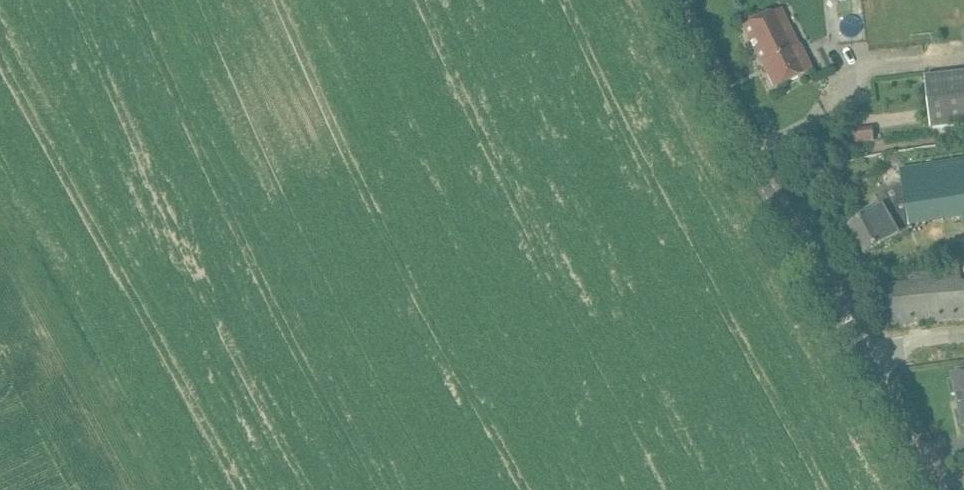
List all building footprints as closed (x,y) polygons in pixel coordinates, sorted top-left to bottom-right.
[(762,19),(744,27),(774,89),(812,71),(799,46),(798,47),(779,10),(762,19)] [(925,77),(931,130),(963,127),(963,73),(925,77)] [(854,130),(854,132),(856,142),(856,145),(875,142),(872,127),(854,130)] [(902,165),(904,181),(911,226),(963,218),(963,156),(902,165)] [(857,224),(849,229),(857,243),(854,246),(860,257),(864,256),(882,246),(913,229),(911,226),(904,181),(893,187),(875,197),(879,203),(853,218),(857,224)] [(870,281),(874,328),(963,319),(963,283),(962,283),(961,272),(939,275),(890,279),(870,281)] [(949,382),(952,396),(957,395),(963,426),(963,374),(960,375),(953,377),(954,379),(954,381),(949,382)]
